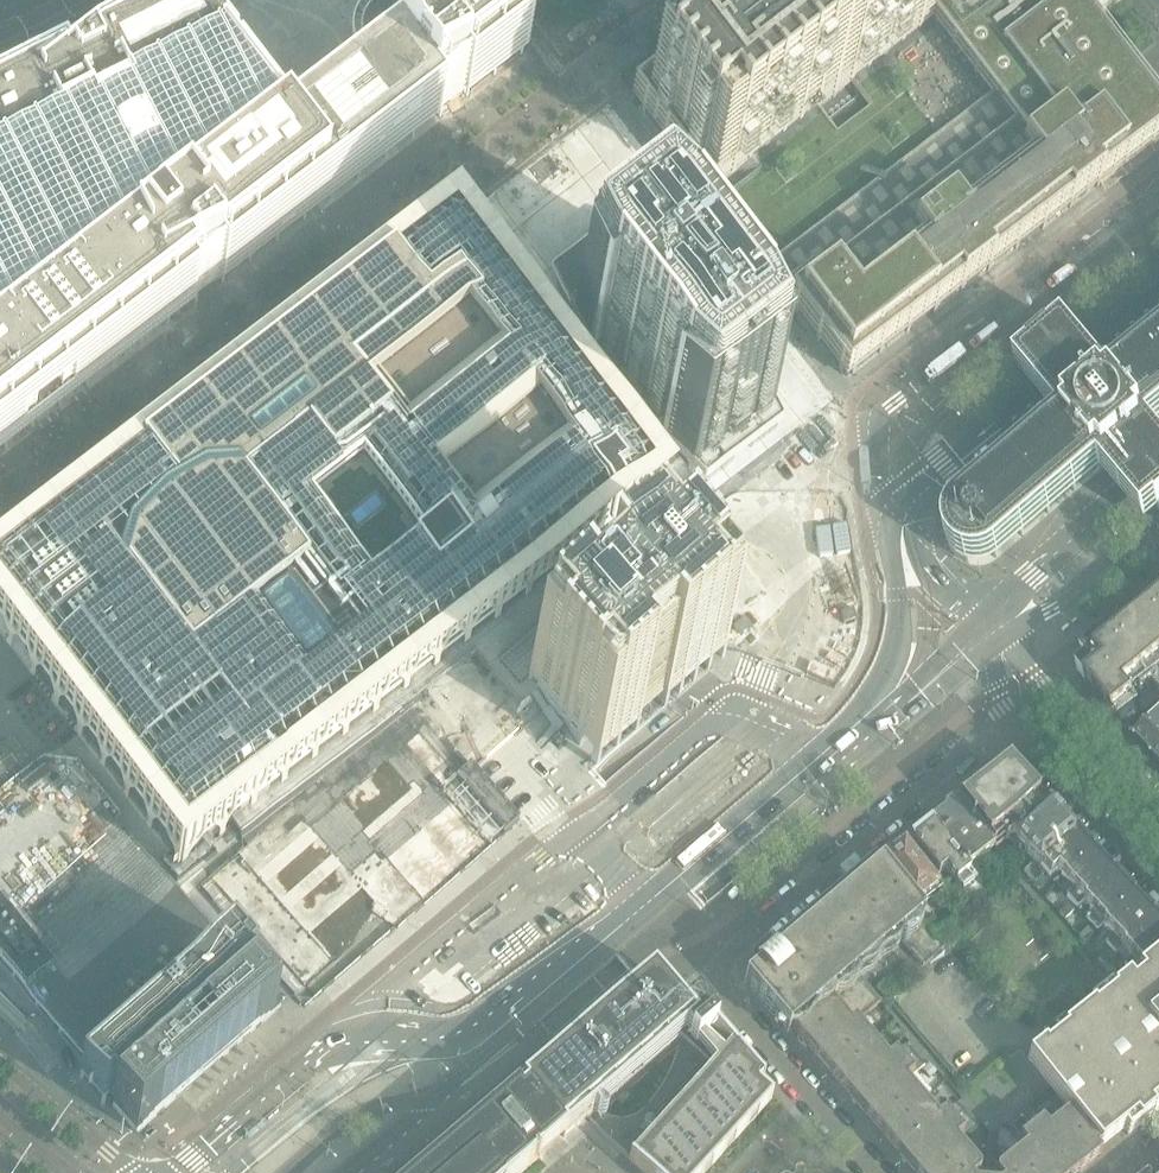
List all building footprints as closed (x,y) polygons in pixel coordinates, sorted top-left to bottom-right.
[(126,359),(194,308),(185,296),(216,281),(222,287),(331,204),(377,168),(439,121),(430,110),(461,94),(466,101),(526,54),(520,30),(513,8),(509,0),(371,0),(365,4),(359,10),(354,18),(351,26),(360,28),(359,35),(359,37),(359,38),(356,40),(354,43),(354,47),(356,50),(360,52),(363,52),(365,54),(369,59),(363,66),(373,75),(330,107),(280,146),(273,151),(270,147),(277,142),(251,108),(234,85),(227,90),(223,85),(230,81),(183,19),(136,43),(84,69),(88,77),(77,85),(74,88),(61,98),(54,85),(47,88),(0,112),(0,456),(126,359)] [(991,94),(1011,120),(1021,133),(1047,112),(995,43),(1029,18),(1053,0),(758,0),(637,93),(638,94),(634,98),(642,110),(641,111),(685,169),(690,165),(708,189),(703,192),(712,204),(762,270),(991,94)] [(1066,0),(1053,0),(1029,18),(995,43),(1047,112),(1056,105),(1071,124),(1073,127),(1038,154),(966,210),(928,239),(909,253),(904,247),(852,287),(831,258),(796,285),(782,296),(796,314),(800,310),(820,336),(816,339),(841,372),(842,371),(846,376),(851,373),(852,374),(923,320),(1035,234),(1153,144),(1152,142),(1158,137),(1158,122),(1076,13),(1066,0)] [(762,270),(782,296),(796,285),(831,258),(1011,120),(991,94),(762,270)] [(1071,124),(1056,105),(1047,112),(1021,133),(1038,154),(1073,127),(1071,124)] [(1011,120),(831,258),(852,287),(904,247),(909,253),(928,239),(966,210),(1038,154),(1021,133),(1011,120)] [(179,867),(663,494),(522,307),(506,286),(446,207),(422,225),(374,262),(0,552),(0,631),(14,649),(103,768),(179,867)] [(551,271),(551,274),(551,276),(592,356),(599,350),(667,440),(660,445),(704,485),(706,485),(707,484),(780,428),(781,427),(782,425),(781,424),(755,373),(748,378),(708,325),(680,289),(687,284),(622,224),(621,223),(618,222),(616,222),(615,222),(614,223),(553,269),(551,271)] [(1109,382),(1088,357),(1074,340),(1065,329),(1049,342),(1043,347),(1036,353),(1029,358),(1016,369),(1025,380),(1039,397),(1060,422),(971,498),(957,511),(951,516),(948,523),(946,530),(946,538),(947,546),(951,553),(953,555),(959,560),(966,564),(973,566),(981,566),(988,564),(995,561),(1008,550),(1100,471),(1122,496),(1135,513),(1144,523),(1155,514),(1158,511),(1158,442),(1149,430),(1158,422),(1158,341),(1109,382)] [(686,579),(678,584),(680,586),(706,616),(720,605),(695,573),(694,572),(689,576),(686,579)] [(655,575),(526,687),(535,698),(543,707),(559,725),(577,747),(590,761),(596,768),(618,748),(624,743),(718,660),(725,654),(720,648),(655,575)] [(1076,672),(1125,731),(1132,725),(1137,722),(1158,703),(1158,604),(1076,672)] [(1146,731),(1145,732),(1141,735),(1158,754),(1158,719),(1146,731)] [(1028,822),(1047,808),(1045,807),(1045,806),(1044,806),(1037,798),(1012,771),(1000,781),(995,774),(956,805),(992,849),(1010,836),(1028,822)] [(992,849),(956,805),(930,825),(965,870),(992,849)] [(1038,866),(1072,836),(1072,835),(1059,821),(1050,811),(1047,808),(1028,822),(1010,836),(1038,866)] [(965,870),(930,825),(910,841),(936,873),(944,867),(975,904),(985,896),(965,870)] [(1064,878),(1092,856),(1074,837),(1073,837),(1072,836),(1038,866),(1040,868),(1041,866),(1050,875),(1056,869),(1064,878)] [(938,889),(903,846),(877,866),(912,909),(938,889)] [(1132,899),(1112,877),(1092,856),(1064,878),(1064,879),(1073,889),(1066,896),(1077,908),(1083,902),(1092,913),(1086,919),(1096,931),(1103,925),(1132,899)] [(1043,875),(1038,869),(1032,863),(1023,872),(1034,883),(1043,875)] [(881,1003),(856,974),(898,938),(922,967),(944,949),(933,936),(934,935),(912,909),(877,866),(770,957),(765,952),(754,963),(746,971),(752,978),(743,985),(774,1021),(779,1016),(830,1077),(836,1072),(871,1043),(887,1062),(906,1046),(911,1041),(879,1004),(881,1003)] [(84,1058),(106,1038),(111,1043),(114,1048),(79,1079),(91,1092),(103,1106),(108,1101),(136,1134),(280,1008),(175,886),(67,980),(17,922),(0,903),(0,955),(84,1058)] [(1153,921),(1132,899),(1103,925),(1112,935),(1105,942),(1115,954),(1122,948),(1132,958),(1124,964),(1128,969),(1121,975),(1126,981),(1158,955),(1158,928),(1153,921)] [(1065,920),(1074,911),(1068,906),(1059,914),(1065,920)] [(1084,943),(1093,934),(1088,928),(1079,937),(1084,943)] [(1104,965),(1112,957),(1107,951),(1098,960),(1104,965)] [(1126,981),(1052,1040),(1040,1049),(1027,1060),(1035,1070),(1037,1068),(1072,1111),(1071,1112),(1100,1148),(1098,1149),(1099,1150),(1110,1141),(1123,1130),(1127,1135),(1158,1110),(1158,955),(1126,981)] [(563,1137),(583,1121),(683,1037),(695,1048),(702,1040),(715,1026),(693,1001),(691,1002),(692,1003),(683,1010),(652,974),(521,1087),(513,1094),(420,1172),(522,1172),(556,1143),(563,1137)] [(757,1087),(760,1083),(761,1083),(763,1082),(745,1061),(715,1026),(702,1040),(721,1057),(700,1081),(675,1109),(653,1133),(651,1135),(650,1136),(629,1159),(644,1172),(705,1172),(723,1153),(748,1126),(771,1100),(757,1087)] [(961,1100),(929,1063),(924,1067),(906,1046),(887,1062),(871,1043),(836,1072),(830,1077),(847,1097),(848,1098),(848,1097),(864,1116),(863,1116),(881,1137),(887,1132),(921,1102),(937,1120),(956,1105),(961,1100)] [(1100,1157),(1096,1151),(1098,1149),(1100,1148),(1071,1112),(1072,1111),(1037,1068),(1035,1070),(1050,1088),(1027,1106),(1031,1112),(1010,1129),(1005,1124),(998,1129),(995,1131),(994,1131),(990,1172),(1079,1172),(1100,1157)] [(989,1131),(988,1131),(985,1129),(979,1122),(974,1126),(956,1105),(937,1120),(921,1102),(887,1132),(881,1137),(897,1156),(898,1157),(899,1156),(913,1172),(956,1172),(971,1160),(979,1169),(980,1170),(980,1172),(985,1172),(989,1131)] [(980,1170),(979,1169),(971,1160),(956,1172),(980,1172),(980,1170)]
